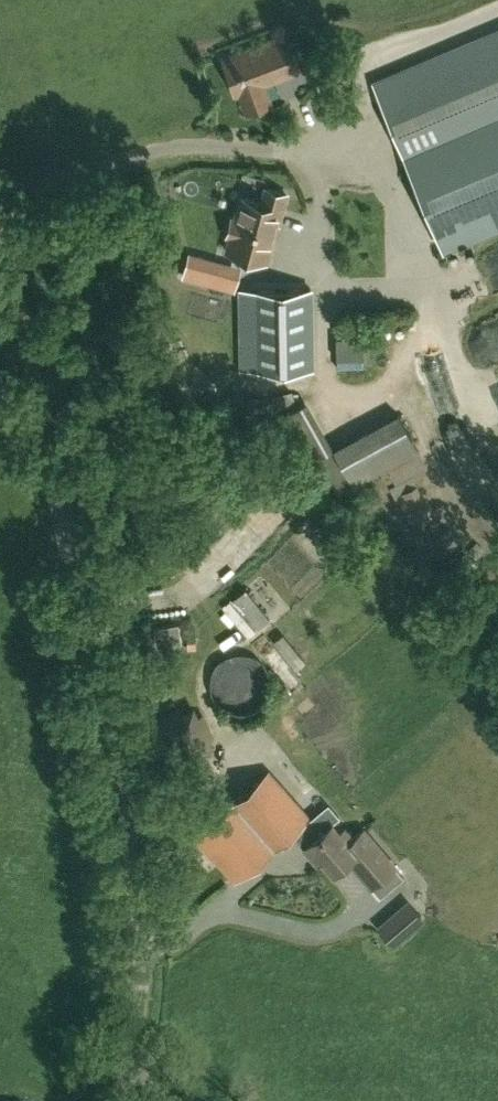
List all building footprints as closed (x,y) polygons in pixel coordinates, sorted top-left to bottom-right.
[(374,83),(444,248),(497,225),(497,30),(374,83)] [(287,33),(227,54),(240,91),(243,90),(249,109),(274,100),(268,82),(300,70),(287,33)] [(241,197),(235,220),(231,219),(227,234),(230,235),(226,250),(266,261),(276,223),(278,223),(286,194),(265,188),(261,203),(241,197)] [(185,276),(217,285),(223,261),(188,252),(183,270),(182,275),(185,276)] [(253,369),(313,368),(312,286),(251,287),(253,369)] [(270,502),(240,539),(255,552),(286,516),(270,502)] [(193,587),(197,600),(215,595),(211,582),(193,587)] [(157,642),(182,638),(179,620),(154,625),(157,642)] [(248,704),(274,672),(242,646),(216,678),(248,704)] [(181,765),(217,743),(193,703),(157,724),(181,765)] [(283,717),(298,730),(309,718),(295,704),(283,717)] [(339,831),(339,830),(332,821),(319,833),(306,818),(310,815),(270,770),(197,833),(236,879),(292,830),(305,844),(304,845),(317,860),(321,857),(334,871),(349,858),(348,858),(356,851),(339,831)] [(348,858),(349,858),(380,895),(404,875),(364,828),(353,837),(344,826),(339,830),(339,831),(356,851),(348,858)] [(380,925),(394,942),(423,917),(408,900),(380,925)]
